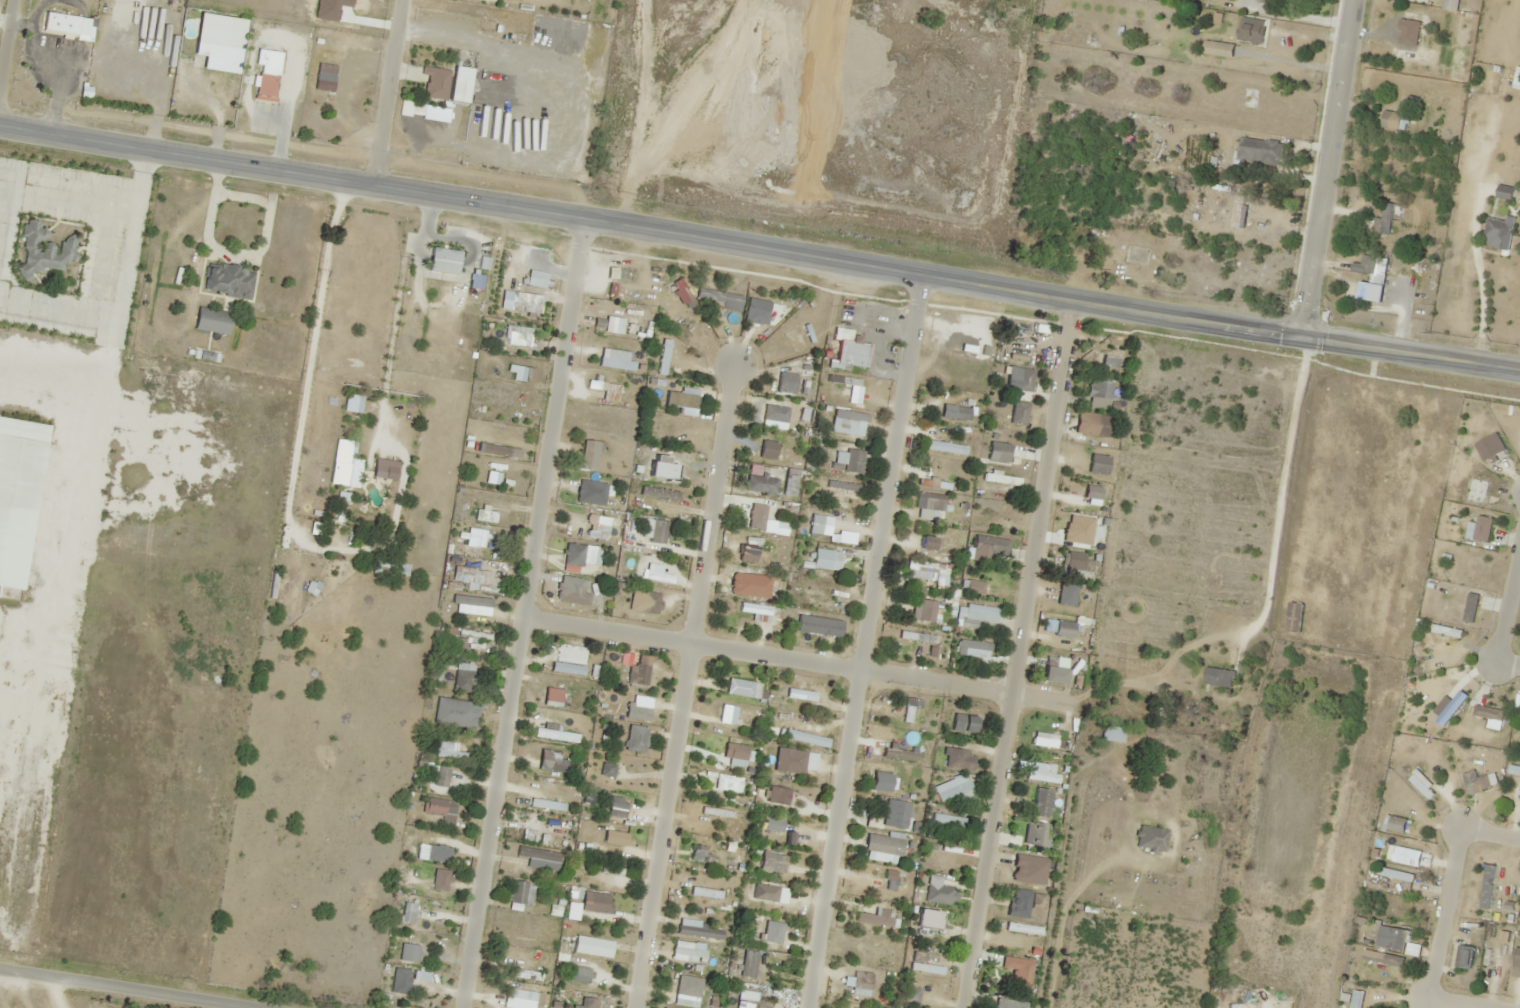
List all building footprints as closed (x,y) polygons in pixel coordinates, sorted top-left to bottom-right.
[(88,18),(44,12),(41,31),(85,37),(88,18)] [(193,55),(240,62),(245,19),(198,13),(193,55)] [(1237,42),(1264,46),(1268,20),(1241,16),(1237,42)] [(330,63),(319,62),(315,107),(325,108),(330,63)] [(450,70),(426,66),(420,96),(444,100),(450,70)] [(471,68),(453,66),(449,101),(467,103),(471,68)] [(253,98),(272,101),(276,75),(258,72),(253,98)] [(1387,128),(1392,103),(1386,101),(1380,126),(1387,128)] [(1285,143),(1240,137),(1237,159),(1282,165),(1285,143)] [(1514,187),(1499,186),(1498,199),(1512,200),(1514,187)] [(1394,204),(1385,203),(1380,234),(1390,235),(1394,204)] [(1509,250),(1515,223),(1489,218),(1483,245),(1509,250)] [(23,273),(63,272),(63,262),(76,261),(75,236),(58,236),(58,243),(39,243),(39,242),(45,242),(44,220),(22,221),(23,273)] [(459,251),(430,247),(427,271),(456,275),(459,251)] [(1353,269),(1383,277),(1388,259),(1378,257),(1379,253),(1366,250),(1362,264),(1354,263),(1353,269)] [(250,300),(255,270),(206,262),(201,292),(250,300)] [(550,289),(553,275),(528,271),(526,285),(550,289)] [(468,286),(480,290),(484,277),(472,274),(468,286)] [(1384,286),(1371,283),(1367,300),(1381,303),(1384,286)] [(722,301),(720,309),(740,312),(742,295),(697,288),(696,297),(722,301)] [(541,305),(524,303),(522,317),(540,319),(541,305)] [(787,312),(781,306),(755,332),(761,338),(787,312)] [(227,334),(230,313),(197,308),(194,329),(227,334)] [(508,343),(524,345),(526,327),(509,325),(508,343)] [(838,339),(834,367),(866,371),(870,342),(850,339),(851,330),(835,327),(833,339),(838,339)] [(1007,353),(1026,357),(1029,345),(1010,341),(1007,353)] [(678,350),(664,347),(660,370),(673,373),(678,350)] [(635,362),(600,356),(598,365),(633,371),(635,362)] [(1119,357),(1103,356),(1102,367),(1118,369),(1119,357)] [(1014,389),(1030,392),(1034,370),(1018,367),(1014,389)] [(796,392),(796,373),(777,373),(777,392),(796,392)] [(618,399),(621,389),(590,378),(586,387),(618,399)] [(667,391),(664,404),(695,409),(698,390),(682,387),(681,393),(667,391)] [(1115,388),(1084,388),(1084,408),(1115,408),(1115,388)] [(1027,403),(1011,403),(1011,424),(1027,424),(1027,403)] [(787,423),(789,407),(764,404),(762,420),(787,423)] [(972,419),(971,406),(952,407),(952,420),(972,419)] [(830,431),(855,436),(858,422),(867,424),(869,415),(835,408),(830,431)] [(1098,423),(1082,423),(1081,435),(1109,436),(1109,416),(1098,415),(1098,423)] [(46,424),(0,417),(0,598),(22,601),(46,424)] [(1508,450),(1496,428),(1480,437),(1492,459),(1508,450)] [(353,459),(355,442),(337,439),(333,464),(340,465),(337,483),(357,486),(361,460),(353,459)] [(922,448),(966,456),(967,447),(923,439),(922,448)] [(774,460),(777,443),(761,440),(758,457),(774,460)] [(995,460),(999,443),(990,441),(987,458),(995,460)] [(1106,475),(1109,456),(1091,453),(1088,471),(1106,475)] [(1018,473),(986,466),(985,475),(1016,481),(1018,473)] [(652,474),(677,478),(678,472),(653,468),(652,474)] [(777,485),(762,482),(763,478),(748,475),(745,490),(776,495),(777,485)] [(919,486),(949,489),(950,482),(919,479),(919,486)] [(858,484),(827,480),(826,487),(842,490),(840,497),(856,500),(858,484)] [(682,501),(683,492),(640,484),(638,494),(682,501)] [(604,498),(571,491),(570,500),(602,506),(604,498)] [(914,510),(944,510),(944,495),(914,495),(914,510)] [(1072,506),(1090,508),(1091,499),(1073,497),(1072,506)] [(573,517),(595,523),(598,514),(576,508),(573,517)] [(980,528),(1005,532),(1006,523),(992,521),(993,511),(983,509),(980,528)] [(824,517),(811,514),(808,532),(821,534),(824,517)] [(1474,541),(1490,543),(1493,518),(1478,516),(1474,541)] [(667,522),(652,519),(648,542),(664,544),(667,522)] [(1072,538),(1097,540),(1098,524),(1074,521),(1072,538)] [(489,533),(471,526),(463,548),(480,555),(489,533)] [(1010,542),(976,534),(972,550),(1006,558),(1010,542)] [(940,540),(921,536),(918,549),(938,553),(940,540)] [(582,566),(585,545),(566,543),(564,564),(582,566)] [(1069,575),(1073,572),(1078,578),(1095,566),(1090,559),(1089,560),(1080,547),(1059,562),(1069,575)] [(830,571),(832,550),(814,548),(812,562),(802,561),(801,568),(830,571)] [(948,566),(908,560),(906,579),(946,585),(948,566)] [(408,561),(389,562),(390,576),(409,575),(408,561)] [(491,566),(455,561),(454,569),(491,574),(491,566)] [(268,595),(273,597),(279,573),(274,571),(268,595)] [(645,579),(670,584),(672,576),(647,572),(645,579)] [(798,593),(841,600),(844,584),(800,577),(798,593)] [(572,602),(574,589),(559,586),(556,599),(572,602)] [(639,613),(659,614),(660,593),(640,592),(639,613)] [(1474,624),(1479,595),(1469,593),(1464,622),(1474,624)] [(491,598),(454,595),(453,611),(490,614),(491,598)] [(1073,611),(1073,599),(1057,598),(1057,610),(1073,611)] [(932,623),(936,602),(920,600),(917,621),(932,623)] [(769,615),(770,606),(740,603),(739,611),(769,615)] [(997,606),(965,606),(965,622),(997,622),(997,606)] [(803,627),(811,628),(810,638),(826,640),(829,619),(804,616),(803,627)] [(1086,631),(1086,623),(1056,623),(1056,631),(1086,631)] [(1464,630),(1434,625),(1433,634),(1462,639),(1464,630)] [(958,651),(990,652),(991,641),(958,641),(958,651)] [(584,672),(584,665),(571,666),(570,656),(552,657),(553,674),(584,672)] [(1069,660),(1047,656),(1042,680),(1063,685),(1069,660)] [(475,664),(456,662),(453,690),(472,692),(475,664)] [(645,686),(649,665),(631,662),(628,682),(645,686)] [(1232,689),(1235,672),(1207,667),(1204,683),(1232,689)] [(751,697),(754,682),(728,677),(726,692),(751,697)] [(561,705),(561,688),(546,688),(546,705),(561,705)] [(1468,697),(1461,691),(1453,701),(1446,696),(1431,714),(1446,725),(1468,697)] [(903,721),(911,722),(912,706),(920,707),(921,699),(906,698),(903,721)] [(651,710),(629,701),(624,714),(646,722),(651,710)] [(1474,717),(1502,722),(1504,710),(1476,706),(1474,717)] [(757,719),(757,711),(719,707),(718,715),(757,719)] [(976,732),(977,716),(953,714),(952,731),(976,732)] [(625,751),(645,753),(648,726),(628,724),(625,751)] [(1125,729),(1103,724),(1100,739),(1122,743),(1125,729)] [(577,742),(578,732),(535,728),(534,737),(577,742)] [(1032,745),(1057,748),(1059,735),(1034,731),(1032,745)] [(466,752),(455,750),(457,743),(437,739),(434,755),(464,761),(466,752)] [(712,750),(726,752),(725,759),(743,761),(745,747),(713,744),(712,750)] [(789,762),(790,748),(770,747),(769,760),(789,762)] [(918,761),(919,751),(883,748),(882,757),(918,761)] [(546,769),(564,772),(566,760),(548,757),(546,769)] [(613,775),(613,763),(601,763),(601,775),(613,775)] [(450,768),(437,765),(433,785),(446,787),(450,768)] [(1511,765),(1509,773),(1518,775),(1517,779),(1519,780),(1519,767),(1511,765)] [(1060,774),(1027,770),(1026,778),(1059,783),(1060,774)] [(1430,800),(1438,792),(1417,771),(1408,779),(1430,800)] [(743,778),(717,773),(715,782),(741,787),(743,778)] [(932,785),(940,804),(972,790),(967,779),(955,784),(952,777),(932,785)] [(787,804),(787,788),(767,787),(767,803),(787,804)] [(1047,818),(1053,791),(1037,787),(1031,815),(1047,818)] [(627,799),(611,795),(606,813),(623,817),(627,799)] [(564,801),(526,797),(525,806),(563,810),(564,801)] [(906,829),(910,802),(891,799),(887,826),(906,829)] [(454,801),(444,800),(443,822),(454,823),(454,801)] [(721,834),(725,813),(710,810),(707,831),(721,834)] [(557,818),(523,814),(522,820),(556,824),(557,818)] [(964,817),(932,814),(931,823),(963,826),(964,817)] [(1407,820),(1392,816),(1389,830),(1404,833),(1407,820)] [(1045,851),(1046,824),(1029,823),(1028,850),(1045,851)] [(1167,829),(1138,825),(1135,847),(1164,850),(1167,829)] [(627,833),(605,829),(603,842),(625,845),(627,833)] [(903,834),(889,832),(888,838),(867,835),(866,845),(901,850),(903,834)] [(561,854),(518,845),(516,854),(559,863),(561,854)] [(714,851),(692,847),(690,858),(712,862),(714,851)] [(1419,867),(1422,851),(1397,847),(1394,863),(1419,867)] [(929,865),(953,871),(957,855),(933,849),(929,865)] [(1042,879),(1045,866),(1035,863),(1032,876),(1042,879)] [(620,880),(622,868),(597,864),(595,875),(620,880)] [(1414,875),(1382,867),(1380,875),(1412,883),(1414,875)] [(528,883),(514,879),(508,898),(529,905),(534,891),(526,889),(528,883)] [(952,906),(955,887),(928,882),(925,901),(952,906)] [(778,887),(754,883),(752,899),(775,903),(778,887)] [(891,887),(862,883),(861,889),(890,893),(891,887)] [(690,894),(720,898),(721,891),(691,887),(690,894)] [(609,895),(589,891),(586,909),(606,913),(609,895)] [(1032,903),(1043,904),(1044,896),(1034,894),(1032,903)] [(423,902),(414,902),(412,921),(421,922),(423,902)] [(1413,924),(1416,908),(1402,904),(1398,921),(1413,924)] [(922,929),(951,934),(954,913),(925,909),(922,929)] [(751,938),(761,938),(761,921),(751,920),(751,938)] [(720,940),(722,930),(678,922),(676,932),(720,940)] [(1005,930),(1041,935),(1042,927),(1006,922),(1005,930)] [(1383,947),(1404,951),(1408,931),(1387,927),(1383,947)] [(505,939),(539,946),(541,937),(506,930),(505,939)] [(888,956),(890,948),(857,943),(856,952),(888,956)] [(1456,966),(1471,969),(1474,947),(1460,944),(1456,966)] [(711,967),(713,949),(698,947),(695,965),(711,967)] [(753,951),(744,949),(739,975),(747,977),(753,951)] [(939,952),(922,949),(920,964),(936,967),(939,952)] [(1402,958),(1371,953),(1367,970),(1379,973),(1380,963),(1401,967),(1402,958)] [(525,964),(516,961),(512,976),(540,983),(543,973),(524,968),(525,964)] [(400,978),(399,988),(435,992),(437,973),(406,970),(405,979),(400,978)] [(873,973),(855,970),(852,986),(870,989),(873,973)] [(704,982),(681,979),(680,991),(703,994),(704,982)] [(920,986),(906,983),(903,1000),(917,1003),(920,986)] [(583,995),(579,1006),(574,1004),(573,1007),(595,1007),(598,1001),(583,995)] [(993,997),(992,1007),(1025,1007),(1025,1001),(993,997)] [(773,999),(738,999),(738,1007),(773,1007),(773,999)]
